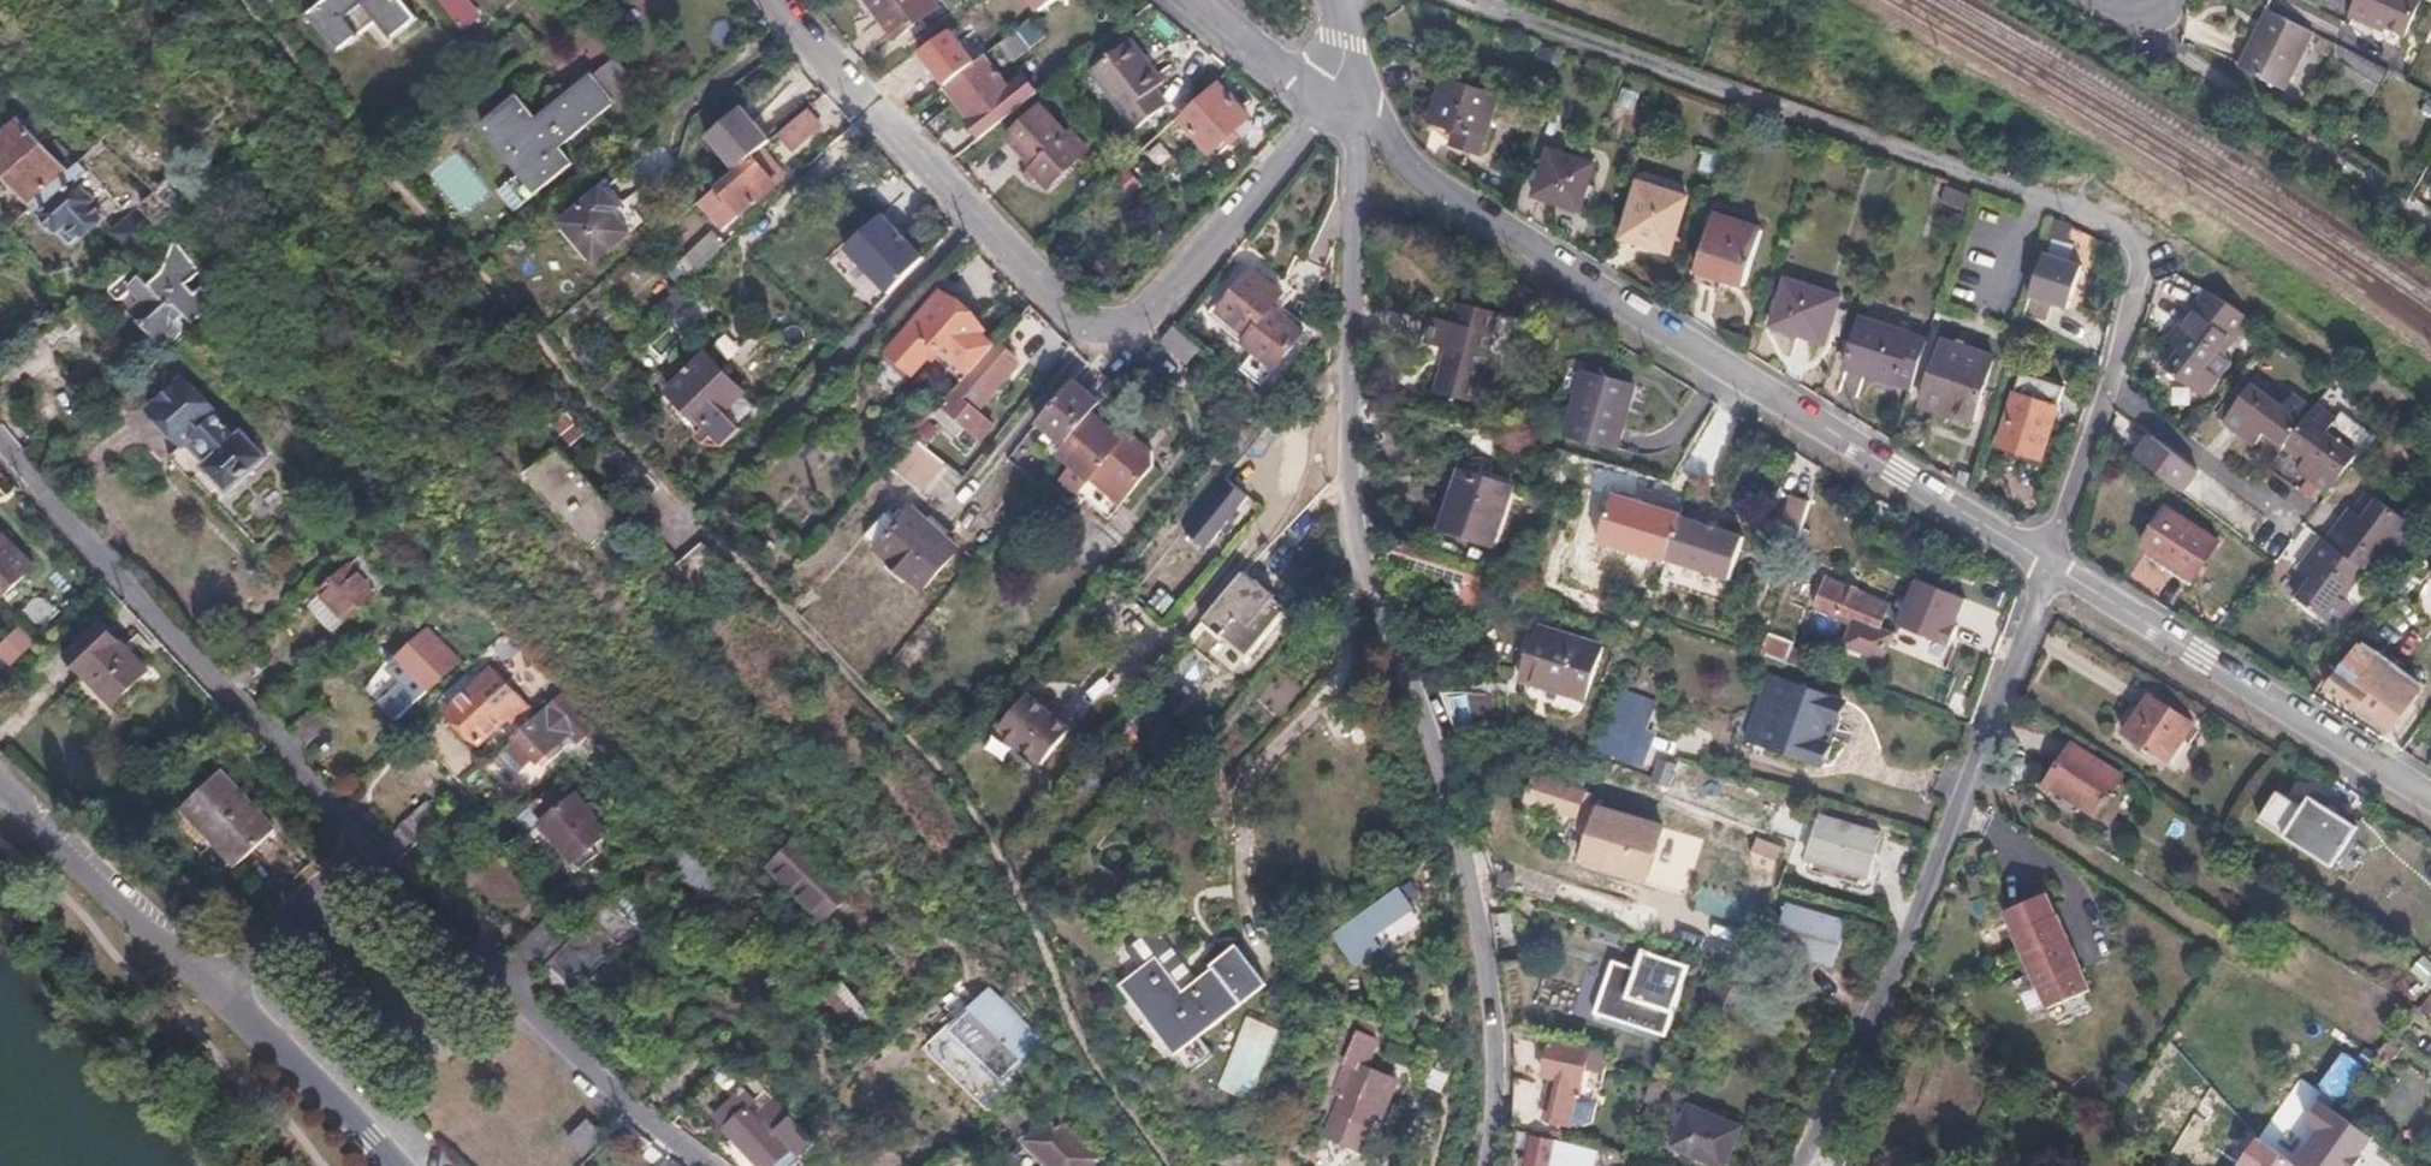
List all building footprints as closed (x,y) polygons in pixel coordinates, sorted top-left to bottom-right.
[(324,29),(344,52),(371,30),(386,47),(422,18),(408,0),(327,0),(311,13),(324,29)] [(470,0),(440,0),(464,30),(482,15),(470,0)] [(937,0),(868,0),(894,34),(938,2),(937,0)] [(1035,0),(1005,0),(1005,4),(1016,19),(1019,17),(1025,25),(1044,10),(1035,0)] [(2339,0),(2317,0),(2315,4),(2344,18),(2346,14),(2350,5),(2339,0)] [(2419,0),(2353,0),(2350,5),(2346,14),(2401,38),(2419,0)] [(2278,87),(2306,31),(2262,8),(2234,65),(2278,87)] [(1168,86),(1136,45),(1097,76),(1142,134),(1172,110),(1159,94),(1168,86)] [(2368,90),(2378,69),(2335,48),(2319,82),(2352,99),(2359,86),(2368,90)] [(986,136),(1041,91),(1028,73),(1010,87),(986,56),(948,85),(975,117),(972,120),(986,136)] [(564,151),(618,106),(596,78),(541,122),(521,98),(488,127),(491,132),(544,194),(577,167),(564,151)] [(1430,123),(1455,142),(1482,152),(1502,98),(1446,78),(1430,123)] [(1215,152),(1252,116),(1221,82),(1183,119),(1215,152)] [(1096,149),(1075,127),(1070,133),(1043,105),(1011,135),(1036,163),(1033,166),(1050,185),(1053,187),(1096,149)] [(797,151),(824,128),(808,110),(782,132),(797,151)] [(27,128),(0,154),(0,166),(37,204),(69,173),(27,128)] [(828,180),(855,154),(841,138),(813,164),(828,180)] [(1164,178),(1186,155),(1168,138),(1147,161),(1164,178)] [(1585,177),(1591,160),(1547,144),(1533,188),(1576,203),(1578,195),(1587,197),(1593,180),(1585,177)] [(464,218),(493,194),(456,151),(427,176),(464,218)] [(731,223),(764,196),(776,184),(754,155),(707,195),(731,223)] [(90,207),(106,191),(80,163),(69,173),(37,204),(36,206),(62,232),(72,223),(86,236),(102,221),(90,207)] [(159,229),(198,193),(180,174),(141,209),(159,229)] [(1668,247),(1686,194),(1640,179),(1623,231),(1668,247)] [(1948,185),(1942,201),(1965,210),(1971,194),(1948,185)] [(632,231),(617,214),(623,208),(605,187),(566,221),(599,259),(632,231)] [(1742,277),(1760,224),(1712,208),(1695,260),(1742,277)] [(155,233),(136,212),(113,234),(132,253),(155,233)] [(933,258),(888,213),(849,249),(899,295),(933,258)] [(680,263),(694,278),(727,245),(713,231),(680,263)] [(2043,255),(2029,297),(2068,310),(2082,268),(2043,255)] [(192,307),(180,294),(193,283),(175,262),(161,275),(155,268),(135,287),(147,300),(138,309),(164,336),(167,335),(175,343),(211,309),(202,298),(192,307)] [(1273,309),(1285,293),(1255,268),(1219,311),(1249,336),(1243,344),(1254,353),(1283,316),(1273,309)] [(1820,333),(1835,288),(1785,272),(1770,316),(1820,333)] [(1908,377),(1923,332),(1883,318),(1893,292),(1869,284),(1843,358),(1891,376),(1893,372),(1908,377)] [(991,328),(947,289),(917,322),(948,349),(958,359),(961,360),(964,357),(976,368),(999,341),(988,331),(991,328)] [(2222,353),(2253,318),(2210,290),(2166,339),(2179,350),(2168,361),(2203,391),(2218,373),(2205,362),(2216,350),(2222,353)] [(1480,402),(1504,310),(1466,297),(1460,319),(1436,315),(1429,342),(1451,347),(1439,392),(1480,402)] [(1275,370),(1306,334),(1283,316),(1254,353),(1275,370)] [(948,349),(917,322),(897,344),(922,366),(935,351),(941,355),(948,349)] [(1202,346),(1179,327),(1177,325),(1163,342),(1189,362),(1202,346)] [(660,362),(682,340),(670,329),(648,351),(660,362)] [(1969,412),(1991,351),(1941,333),(1919,394),(1969,412)] [(974,400),(1018,351),(1005,341),(949,404),(972,424),(984,410),(974,400)] [(759,410),(709,358),(671,393),(707,431),(711,429),(724,443),(759,410)] [(2037,457),(2063,383),(2022,369),(1996,442),(2037,457)] [(1618,449),(1634,383),(1583,370),(1568,437),(1618,449)] [(1069,445),(1096,412),(1104,401),(1076,378),(1041,421),(1069,445)] [(237,435),(186,379),(154,409),(185,442),(192,436),(212,457),(204,464),(229,490),(261,462),(265,457),(241,431),(237,435)] [(2289,442),(2313,410),(2293,395),(2284,408),(2270,398),(2274,393),(2257,381),(2227,423),(2259,447),(2268,435),(2285,448),(2289,442)] [(2329,493),(2360,451),(2346,440),(2343,445),(2328,434),(2337,421),(2316,406),(2313,410),(2289,442),(2310,458),(2300,472),(2329,493)] [(1093,477),(1126,437),(1096,412),(1069,445),(1062,452),(1078,464),(1093,477)] [(2146,455),(2157,442),(2132,424),(2121,438),(2146,455)] [(924,485),(948,456),(919,432),(893,461),(924,485)] [(1096,502),(1145,440),(1138,434),(1126,437),(1093,477),(1078,464),(1067,479),(1096,502)] [(1114,516),(1156,461),(1155,448),(1145,440),(1096,502),(1114,516)] [(627,522),(603,495),(585,476),(561,450),(529,479),(596,552),(627,522)] [(1468,468),(1466,473),(1451,521),(1448,532),(1497,548),(1500,536),(1516,488),(1517,483),(1468,468)] [(1638,509),(1645,480),(1603,468),(1596,493),(1607,496),(1602,517),(1622,523),(1627,506),(1638,509)] [(1206,555),(1248,503),(1225,484),(1183,536),(1206,555)] [(1802,536),(1813,500),(1796,495),(1785,532),(1802,536)] [(2378,555),(2389,540),(2402,550),(2417,528),(2381,501),(2367,519),(2353,510),(2328,543),(2367,571),(2372,574),(2382,559),(2378,555)] [(961,549),(915,508),(879,549),(926,590),(961,549)] [(2215,546),(2163,510),(2138,547),(2189,582),(2215,546)] [(1670,582),(1704,586),(1705,576),(1746,581),(1753,529),(1678,520),(1670,582)] [(2353,590),(2367,571),(2328,543),(2326,541),(2301,575),(2314,585),(2300,603),(2338,631),(2351,613),(2337,601),(2348,587),(2353,590)] [(701,587),(727,566),(707,543),(682,564),(701,587)] [(0,551),(0,603),(26,577),(0,551)] [(374,595),(348,567),(320,593),(346,620),(374,595)] [(1289,611),(1277,601),(1278,597),(1260,583),(1258,585),(1246,574),(1205,622),(1224,638),(1240,620),(1265,641),(1289,611)] [(1967,599),(1917,579),(1898,625),(1951,647),(1959,627),(1956,626),(1967,599)] [(1817,600),(1826,604),(1841,609),(1854,615),(1844,640),(1881,655),(1891,629),(1879,624),(1885,611),(1885,608),(1823,582),(1817,600)] [(35,592),(21,614),(46,630),(60,608),(35,592)] [(106,713),(146,673),(149,670),(103,623),(69,657),(84,673),(85,676),(77,683),(106,713)] [(0,646),(0,654),(13,667),(37,642),(20,626),(0,646)] [(1592,699),(1608,646),(1542,627),(1528,680),(1592,699)] [(417,701),(457,662),(428,631),(387,669),(417,701)] [(1811,671),(1814,654),(1794,647),(1788,664),(1811,671)] [(2389,731),(2419,689),(2363,648),(2344,674),(2339,671),(2326,689),(2357,712),(2359,709),(2389,731)] [(2325,679),(2335,665),(2325,657),(2314,672),(2325,679)] [(528,708),(492,671),(450,712),(480,745),(509,718),(514,722),(528,708)] [(1837,724),(1845,702),(1788,682),(1771,730),(1756,725),(1750,742),(1809,764),(1822,768),(1829,745),(1824,744),(1831,723),(1837,724)] [(1648,765),(1662,698),(1620,690),(1607,757),(1648,765)] [(595,725),(561,694),(517,739),(543,762),(570,730),(580,740),(595,725)] [(2194,723),(2150,695),(2125,737),(2168,765),(2194,723)] [(1067,734),(1027,698),(998,732),(1004,739),(1038,769),(1067,734)] [(2124,776),(2074,744),(2047,783),(2098,816),(2124,776)] [(1670,761),(1665,789),(1715,799),(1720,771),(1670,761)] [(269,831),(212,775),(176,812),(233,869),(269,831)] [(1584,800),(1529,782),(1520,808),(1552,818),(1565,824),(1568,814),(1579,818),(1581,813),(1584,800)] [(587,826),(554,789),(518,820),(543,849),(549,844),(558,853),(587,826)] [(2328,862),(2352,819),(2308,792),(2300,805),(2274,790),(2256,818),(2328,862)] [(397,856),(437,818),(421,800),(379,838),(397,856)] [(1678,904),(1695,852),(1581,813),(1579,818),(1568,814),(1565,824),(1570,826),(1567,835),(1576,847),(1582,849),(1575,869),(1599,878),(1678,904)] [(1853,887),(1856,876),(1866,879),(1879,838),(1816,817),(1800,869),(1853,887)] [(842,882),(814,851),(793,828),(761,857),(810,911),(842,882)] [(550,964),(559,972),(578,990),(641,924),(614,898),(605,905),(577,934),(550,964)] [(1353,950),(1396,922),(1384,903),(1342,929),(1342,934),(1334,938),(1341,950),(1349,944),(1353,950)] [(1825,964),(1838,921),(1783,904),(1769,953),(1797,962),(1800,955),(1825,964)] [(2075,1003),(2029,909),(1989,928),(2036,1023),(2075,1003)] [(550,964),(577,934),(555,911),(516,949),(540,973),(550,964)] [(1194,1040),(1266,986),(1237,947),(1211,967),(1213,970),(1200,979),(1166,932),(1167,930),(1161,923),(1156,923),(1150,928),(1152,930),(1128,947),(1143,966),(1132,975),(1185,1046),(1176,1053),(1188,1070),(1206,1057),(1194,1040)] [(1677,1007),(1692,964),(1648,949),(1634,992),(1677,1007)] [(1581,983),(1578,1013),(1601,1015),(1604,985),(1581,983)] [(1025,1057),(978,1004),(936,1042),(975,1087),(982,1095),(1025,1057)] [(1255,1101),(1287,1032),(1252,1016),(1221,1085),(1255,1101)] [(1574,1121),(1589,1051),(1553,1043),(1553,1046),(1523,1040),(1521,1070),(1562,1079),(1561,1087),(1555,1116),(1574,1121)] [(1403,1124),(1411,1084),(1375,1076),(1381,1048),(1358,1043),(1346,1102),(1355,1104),(1346,1149),(1383,1157),(1390,1123),(1403,1124)] [(1543,1130),(1550,1096),(1519,1089),(1516,1124),(1543,1130)] [(1044,1129),(1022,1105),(1007,1119),(1029,1143),(1031,1141),(1044,1129)] [(1743,1127),(1691,1107),(1674,1150),(1715,1165),(1728,1165),(1743,1127)] [(587,1155),(606,1136),(591,1120),(573,1139),(587,1155)] [(1054,1120),(1044,1129),(1031,1141),(1054,1165),(1087,1165),(1091,1163),(1054,1120)] [(748,1155),(760,1165),(771,1165),(793,1144),(770,1122),(741,1149),(748,1155)] [(1555,1138),(1533,1134),(1528,1165),(1596,1165),(1600,1149),(1585,1144),(1555,1138)]
